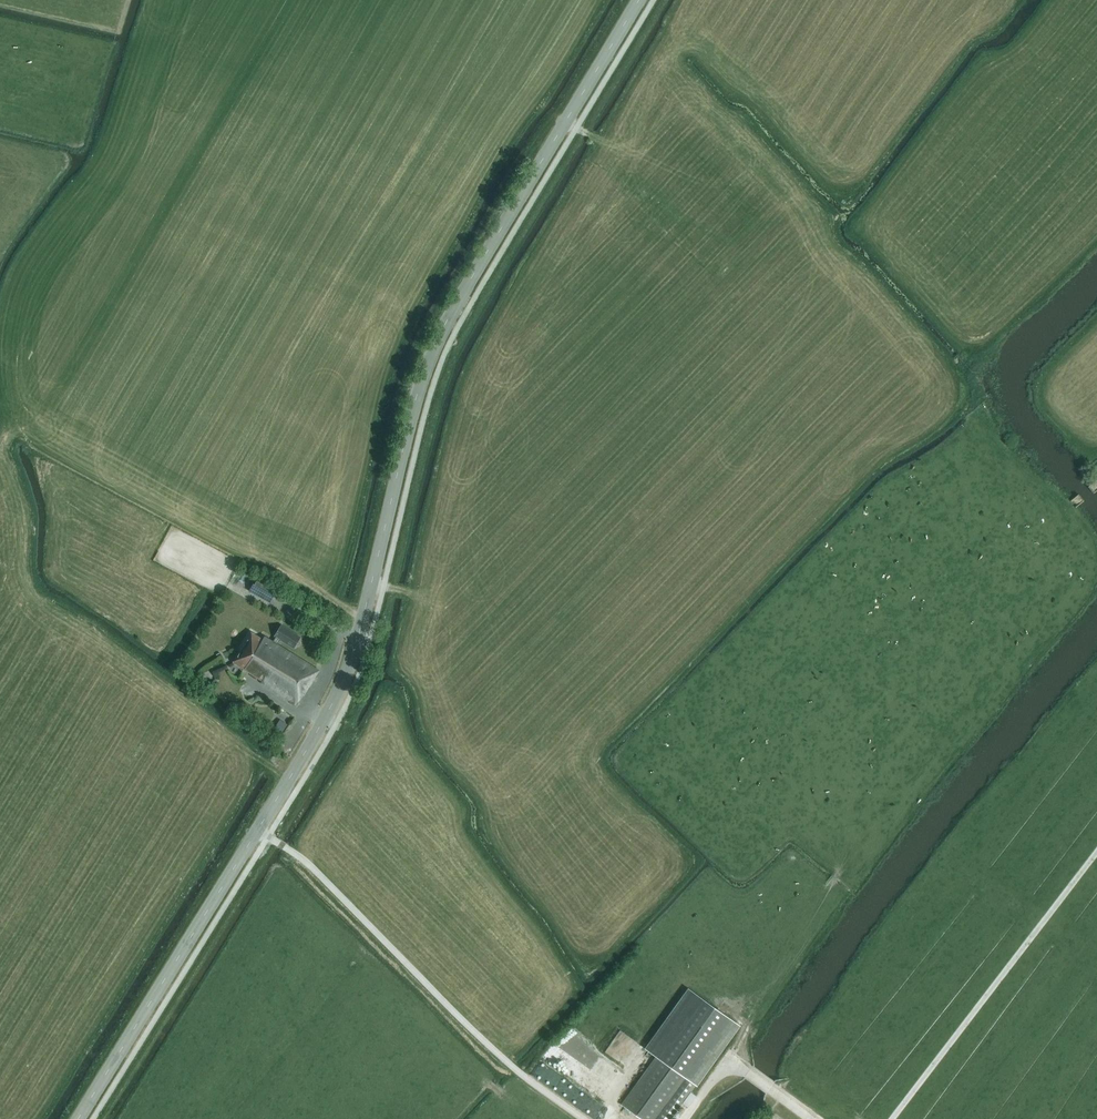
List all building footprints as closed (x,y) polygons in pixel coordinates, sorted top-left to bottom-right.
[(258,577),(252,590),(270,601),(277,589),(258,577)] [(272,642),(264,636),(262,639),(251,632),(233,662),(262,681),(261,682),(296,704),(302,695),(303,695),(319,671),(277,645),(280,640),(293,648),(301,636),(281,624),(274,636),(275,637),(272,642)] [(272,728),(281,734),(287,724),(279,718),(272,728)] [(739,1025),(688,987),(644,1047),(657,1056),(622,1105),(641,1118),(670,1118),(681,1104),(739,1025)] [(690,1093),(682,1104),(687,1107),(688,1107),(695,1096),(690,1093)]
